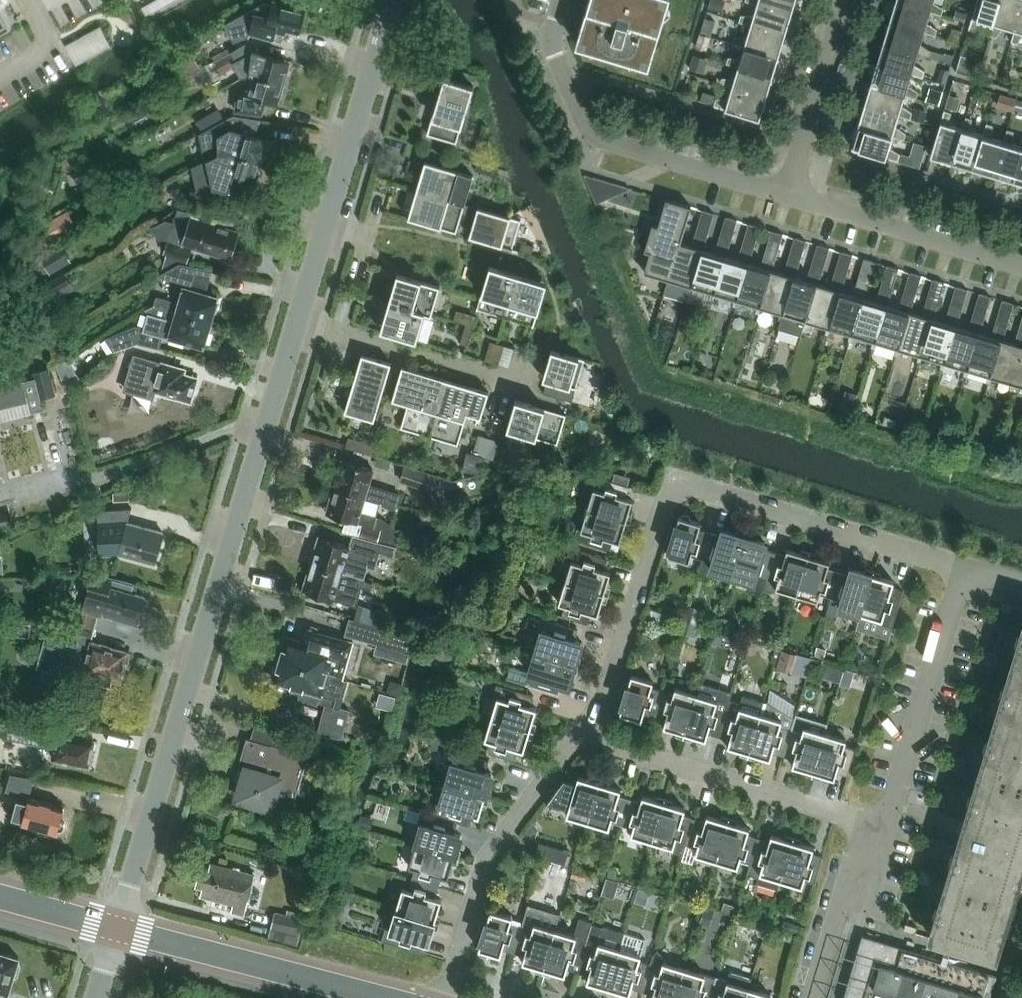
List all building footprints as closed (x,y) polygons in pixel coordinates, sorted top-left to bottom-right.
[(649,66),(668,0),(589,0),(575,44),(649,66)] [(709,7),(718,10),(721,0),(711,0),(709,7)] [(791,15),(795,0),(745,0),(757,4),(791,15)] [(895,1),(930,11),(941,15),(943,8),(933,2),(933,0),(896,0),(895,1)] [(993,23),(1000,0),(977,0),(968,28),(976,31),(982,20),(993,23)] [(993,23),(994,23),(990,35),(997,37),(1003,26),(1014,30),(1021,4),(1021,0),(1000,0),(993,23)] [(12,23),(0,1),(0,29),(12,23)] [(301,31),(306,10),(289,6),(289,3),(283,1),(282,4),(273,1),(269,16),(255,12),(249,32),(283,41),(286,27),(301,31)] [(895,1),(889,22),(924,32),(935,35),(937,29),(927,22),(930,11),(895,1)] [(750,25),(785,35),(791,15),(757,4),(753,15),(741,15),(739,21),(750,25)] [(1014,30),(1011,41),(1017,43),(1021,36),(1021,4),(1014,30)] [(956,11),(954,18),(964,21),(966,14),(956,11)] [(705,18),(700,33),(710,36),(714,21),(705,18)] [(883,42),(917,53),(929,56),(931,50),(920,43),(924,32),(889,22),(883,42)] [(744,46),(778,56),(785,35),(750,25),(747,36),(734,36),(733,42),(744,46)] [(100,26),(66,45),(76,65),(110,46),(100,26)] [(953,28),(950,38),(958,40),(961,30),(953,28)] [(700,33),(696,47),(706,50),(710,36),(700,33)] [(254,72),(254,74),(283,83),(284,79),(287,77),(289,70),(287,67),(289,60),(261,52),(260,52),(252,52),(247,42),(215,60),(221,72),(238,64),(237,61),(249,60),(255,61),(254,72)] [(883,42),(877,63),(911,74),(923,77),(925,71),(914,64),(917,53),(883,42)] [(726,64),(738,67),(772,78),(778,56),(744,46),(741,57),(728,57),(726,64)] [(945,53),(943,60),(951,63),(954,56),(945,53)] [(694,55),(690,68),(703,72),(707,59),(694,55)] [(962,55),(957,72),(968,75),(970,69),(965,57),(962,55)] [(196,80),(218,68),(214,61),(192,72),(196,80)] [(877,63),(870,84),(905,94),(916,98),(918,91),(908,85),(911,74),(877,63)] [(732,87),(766,98),(772,78),(738,67),(735,78),(722,77),(720,84),(732,87)] [(941,68),(937,81),(946,83),(950,71),(941,68)] [(277,103),(283,83),(254,74),(253,76),(251,76),(250,87),(249,90),(245,89),(238,94),(236,110),(259,113),(261,103),(264,104),(265,99),(277,103)] [(474,85),(444,76),(427,133),(457,142),(474,85)] [(902,105),(905,94),(870,84),(864,105),(899,115),(910,118),(912,112),(902,105)] [(759,119),(766,98),(732,87),(728,98),(716,98),(714,105),(759,119)] [(930,88),(927,100),(939,104),(943,92),(930,88)] [(703,92),(701,101),(714,105),(716,98),(716,96),(703,92)] [(1001,94),(998,103),(1013,108),(1016,99),(1001,94)] [(951,95),(947,107),(956,110),(960,98),(951,95)] [(93,105),(100,116),(110,109),(103,98),(93,105)] [(864,105),(858,125),(892,136),(904,139),(906,133),(895,126),(899,115),(864,105)] [(225,119),(218,108),(197,120),(203,131),(225,119)] [(915,108),(912,118),(923,121),(926,111),(915,108)] [(930,156),(952,162),(962,128),(951,125),(951,112),(944,110),(930,156)] [(206,160),(231,151),(260,160),(261,157),(263,157),(267,143),(265,142),(267,137),(249,132),(253,119),(232,115),(225,119),(203,131),(200,132),(206,160)] [(952,162),(972,169),(983,134),(972,131),(972,118),(966,117),(962,128),(952,162)] [(972,169),(993,175),(1007,129),(1003,141),(992,137),(993,125),(986,123),(983,134),(972,169)] [(851,147),(897,161),(900,153),(889,147),(892,136),(858,125),(851,147)] [(1014,181),(1021,154),(1021,146),(1012,143),(1013,131),(1007,129),(993,175),(1014,181)] [(254,180),(260,160),(231,151),(206,160),(193,166),(199,194),(213,186),(237,190),(238,180),(242,181),(243,176),(254,180)] [(922,159),(904,154),(900,153),(897,161),(919,167),(922,159)] [(1021,184),(1021,154),(1014,181),(1021,184)] [(83,178),(98,171),(92,160),(78,168),(83,178)] [(465,203),(473,175),(429,162),(421,190),(465,203)] [(490,166),(477,163),(476,170),(488,173),(490,166)] [(585,175),(597,202),(629,188),(629,187),(592,176),(592,177),(585,175)] [(421,190),(412,219),(456,232),(465,203),(421,190)] [(667,286),(669,279),(680,242),(691,206),(666,198),(658,225),(653,224),(645,250),(650,251),(644,271),(665,277),(663,284),(667,286)] [(216,206),(215,223),(245,224),(246,208),(216,206)] [(512,248),(521,219),(478,206),(469,236),(512,248)] [(238,232),(205,221),(200,220),(202,215),(179,207),(175,222),(167,219),(153,225),(160,239),(168,242),(164,253),(189,261),(194,246),(200,248),(201,250),(208,253),(211,251),(232,258),(236,247),(233,247),(238,232)] [(690,293),(692,286),(703,249),(714,213),(703,209),(692,246),(680,242),(669,279),(688,284),(686,292),(690,293)] [(69,210),(50,220),(44,246),(78,228),(69,210)] [(715,292),(726,256),(737,220),(726,216),(715,252),(703,249),(692,286),(711,291),(709,299),(713,300),(715,292)] [(738,259),(726,256),(715,292),(734,298),(732,305),(736,307),(738,299),(749,263),(760,227),(749,223),(738,259)] [(759,313),(761,306),(772,270),(783,234),(772,230),(761,266),(749,263),(738,299),(757,305),(754,312),(759,313)] [(782,313),(793,276),(804,240),(795,237),(784,273),(772,270),(761,306),(778,311),(776,318),(780,320),(782,313)] [(533,246),(522,243),(520,250),(531,253),(533,246)] [(805,328),(808,320),(819,284),(830,248),(818,244),(807,280),(793,276),(782,313),(803,319),(801,327),(805,328)] [(54,247),(40,255),(51,273),(65,264),(54,247)] [(831,327),(842,291),(852,254),(841,251),(830,287),(819,284),(808,320),(827,326),(825,333),(828,335),(831,327)] [(854,334),(865,298),(876,261),(864,258),(853,294),(842,291),(831,327),(850,333),(848,340),(851,341),(854,334)] [(157,296),(155,304),(210,321),(213,311),(216,311),(219,301),(216,301),(217,297),(204,293),(212,269),(180,262),(157,274),(158,275),(186,283),(179,305),(171,302),(172,300),(157,296)] [(505,317),(516,279),(518,273),(490,265),(488,270),(477,308),(505,317)] [(877,341),(888,304),(898,268),(887,265),(876,301),(865,298),(854,334),(873,340),(871,347),(875,348),(877,341)] [(898,355),(900,348),(911,311),(921,275),(910,272),(899,308),(888,304),(877,341),(896,347),(894,354),(898,355)] [(394,302),(432,313),(440,285),(403,274),(397,273),(389,300),(394,302)] [(516,279),(505,317),(534,325),(545,287),(547,282),(518,273),(516,279)] [(64,274),(47,284),(52,293),(70,282),(64,274)] [(923,355),(934,318),(944,282),(933,279),(922,315),(911,311),(900,348),(919,354),(917,361),(920,362),(923,355)] [(945,322),(934,318),(923,355),(943,361),(941,367),(944,368),(946,362),(957,325),(968,289),(956,286),(945,322)] [(969,369),(980,332),(991,296),(979,293),(969,329),(957,325),(946,362),(966,368),(964,374),(967,375),(969,369)] [(380,329),(386,331),(416,340),(424,312),(431,314),(432,313),(394,302),(389,300),(380,329)] [(1014,303),(1002,300),(991,336),(980,332),(969,369),(988,375),(986,381),(990,382),(992,376),(1003,339),(1014,303)] [(203,346),(210,321),(155,304),(148,327),(136,325),(106,338),(115,352),(138,344),(157,348),(161,336),(169,338),(170,336),(180,339),(179,341),(198,347),(199,344),(203,346)] [(457,310),(454,319),(466,323),(472,325),(475,315),(457,310)] [(1003,339),(992,376),(1011,382),(1009,389),(1013,390),(1015,383),(1021,359),(1021,318),(1014,343),(1003,339)] [(466,323),(460,342),(467,344),(472,325),(466,323)] [(491,341),(485,359),(492,361),(498,343),(491,341)] [(498,343),(492,361),(499,364),(504,345),(498,343)] [(547,379),(543,393),(572,401),(585,358),(556,350),(550,348),(542,377),(547,379)] [(163,361),(135,353),(128,377),(155,386),(154,389),(157,390),(159,392),(166,394),(168,393),(190,400),(196,380),(182,376),(185,368),(162,362),(163,361)] [(374,419),(391,362),(362,353),(345,411),(374,419)] [(392,399),(408,404),(401,427),(429,435),(445,383),(446,378),(402,365),(401,370),(392,399)] [(49,368),(34,372),(41,398),(56,394),(49,368)] [(29,409),(22,380),(0,385),(0,417),(29,409)] [(764,382),(761,391),(772,395),(775,385),(764,382)] [(429,435),(458,444),(467,413),(481,417),(489,391),(473,386),(471,391),(445,383),(429,435)] [(516,398),(506,428),(556,444),(566,414),(516,398)] [(885,416),(882,423),(894,427),(897,420),(885,416)] [(479,434),(473,453),(483,456),(489,437),(479,434)] [(386,448),(349,437),(346,446),(383,457),(386,448)] [(489,437),(483,456),(494,459),(499,440),(489,437)] [(468,451),(462,471),(479,471),(483,456),(473,453),(468,451)] [(332,486),(334,486),(365,495),(365,496),(381,501),(399,506),(403,494),(377,486),(371,490),(367,488),(373,469),(342,459),(341,463),(339,462),(332,486)] [(439,475),(405,464),(400,481),(434,492),(439,475)] [(593,487),(587,508),(626,520),(633,499),(626,497),(630,486),(603,478),(600,489),(593,487)] [(381,501),(365,496),(365,495),(334,486),(333,491),(331,491),(327,502),(334,505),(332,514),(361,523),(358,534),(378,540),(398,546),(402,533),(384,517),(376,515),(381,501)] [(119,551),(155,562),(164,532),(130,521),(134,507),(100,508),(100,525),(106,552),(119,551)] [(626,520),(587,508),(581,529),(577,527),(573,540),(610,551),(613,540),(620,541),(626,520)] [(670,526),(664,547),(669,548),(667,555),(689,561),(691,555),(702,558),(710,532),(699,529),(701,522),(679,516),(675,528),(670,526)] [(710,532),(702,558),(699,568),(711,572),(712,568),(732,574),(744,535),(723,529),(721,535),(710,532)] [(312,560),(311,563),(342,572),(359,577),(363,563),(374,566),(378,551),(376,550),(379,541),(358,535),(355,547),(319,536),(315,549),(313,551),(311,557),(312,560)] [(763,588),(766,578),(774,551),(763,548),(765,542),(744,535),(732,574),(753,581),(755,574),(758,575),(754,589),(764,592),(765,588),(763,588)] [(785,554),(774,551),(766,578),(763,588),(765,588),(775,591),(776,588),(796,594),(808,554),(787,548),(785,554)] [(572,560),(565,581),(604,593),(611,571),(604,570),(608,558),(581,550),(578,562),(572,560)] [(829,561),(808,554),(796,594),(818,600),(820,594),(830,597),(838,570),(828,567),(829,561)] [(359,577),(342,572),(311,563),(303,590),(346,602),(349,591),(358,594),(363,578),(359,577)] [(838,570),(830,597),(841,600),(840,607),(860,613),(872,574),(851,568),(849,574),(838,570)] [(89,590),(83,611),(77,609),(73,621),(95,628),(99,615),(102,616),(103,613),(137,623),(145,596),(135,593),(138,585),(113,578),(92,572),(87,589),(89,590)] [(872,574),(860,613),(881,619),(880,623),(892,627),(903,590),(892,587),(894,580),(872,574)] [(604,593),(565,581),(559,602),(565,604),(562,615),(588,623),(591,612),(598,614),(604,593)] [(358,603),(354,618),(380,626),(384,610),(358,603)] [(1013,613),(1015,606),(1003,603),(1001,609),(1013,613)] [(689,605),(685,619),(698,622),(702,609),(689,605)] [(666,621),(668,615),(651,610),(649,616),(666,621)] [(410,653),(415,636),(380,626),(354,618),(349,617),(344,634),(408,652),(410,653)] [(542,631),(536,651),(575,663),(581,642),(575,640),(578,629),(541,618),(538,630),(542,631)] [(685,619),(681,632),(694,636),(698,622),(685,619)] [(730,621),(720,619),(717,628),(728,631),(730,621)] [(65,648),(88,655),(84,668),(90,669),(88,678),(110,685),(113,676),(119,677),(127,651),(92,641),(95,628),(73,621),(65,648)] [(18,624),(4,623),(3,632),(7,633),(7,635),(18,636),(18,624)] [(286,637),(281,655),(310,663),(308,668),(326,673),(342,678),(343,676),(353,641),(307,628),(303,641),(286,637)] [(961,946),(1021,745),(1021,628),(929,937),(961,946)] [(498,633),(497,638),(513,642),(514,637),(498,633)] [(437,650),(435,659),(449,662),(453,646),(437,650)] [(826,649),(817,646),(814,655),(823,658),(826,649)] [(996,666),(1000,654),(989,650),(985,662),(996,666)] [(575,663),(536,651),(529,672),(526,670),(522,683),(559,694),(562,683),(568,684),(575,663)] [(782,651),(777,668),(791,672),(796,655),(782,651)] [(342,678),(326,673),(308,668),(310,663),(281,655),(274,679),(297,686),(296,690),(301,692),(300,696),(326,704),(318,733),(343,737),(351,708),(342,706),(350,677),(343,676),(342,678)] [(845,668),(840,683),(850,686),(854,671),(845,668)] [(643,713),(654,717),(662,690),(651,687),(653,680),(631,674),(629,680),(624,679),(618,700),(623,701),(620,713),(641,720),(643,713)] [(390,683),(388,691),(398,694),(401,683),(395,681),(390,683)] [(497,697),(491,717),(530,729),(536,708),(530,706),(533,695),(497,684),(493,696),(497,697)] [(663,726),(684,732),(696,693),(675,687),(673,693),(662,690),(654,717),(665,720),(663,726)] [(708,733),(718,736),(726,709),(716,706),(717,700),(696,693),(684,732),(706,739),(708,733)] [(728,710),(726,709),(718,736),(729,739),(728,746),(749,752),(764,702),(744,697),(742,703),(731,700),(728,710)] [(772,752),(783,755),(791,729),(793,730),(797,718),(769,700),(768,704),(764,702),(749,752),(770,758),(772,752)] [(980,719),(984,707),(973,703),(969,715),(980,719)] [(530,729),(491,717),(484,739),(491,741),(487,752),(514,760),(517,749),(523,750),(530,729)] [(7,739),(38,745),(42,728),(11,722),(10,725),(7,737),(7,739)] [(7,737),(10,725),(0,723),(0,736),(7,737)] [(802,732),(793,730),(791,729),(783,755),(794,759),(792,765),(813,771),(825,732),(804,726),(802,732)] [(89,765),(94,740),(42,729),(40,740),(56,743),(52,757),(89,765)] [(847,775),(855,748),(844,745),(846,739),(825,732),(813,771),(834,778),(836,771),(847,775)] [(308,755),(246,737),(237,766),(246,769),(238,797),(271,807),(276,788),(298,787),(308,755)] [(433,739),(431,747),(443,750),(446,743),(433,739)] [(961,946),(994,956),(1021,863),(1021,745),(961,946)] [(452,763),(446,783),(485,795),(492,774),(485,772),(489,760),(452,749),(448,762),(452,763)] [(964,772),(969,759),(957,755),(953,768),(964,772)] [(57,833),(64,807),(30,797),(35,776),(11,773),(6,790),(18,794),(10,819),(57,833)] [(566,815),(588,821),(599,782),(578,776),(577,780),(568,778),(550,802),(568,808),(566,815)] [(599,782),(588,821),(609,828),(611,821),(622,825),(630,798),(619,795),(621,789),(599,782)] [(436,802),(433,814),(458,822),(469,825),(472,814),(479,816),(485,795),(446,783),(440,803),(436,802)] [(964,807),(969,791),(948,785),(943,801),(964,807)] [(641,801),(630,798),(622,825),(633,828),(631,834),(652,841),(664,801),(642,795),(641,801)] [(683,854),(686,844),(694,817),(683,814),(685,808),(664,801),(652,841),(672,846),(671,850),(683,854)] [(421,824),(415,844),(454,856),(461,834),(454,833),(458,822),(433,814),(421,810),(417,823),(421,824)] [(705,821),(694,817),(686,844),(697,847),(695,853),(716,860),(728,821),(707,814),(705,821)] [(361,815),(357,825),(370,829),(373,818),(361,815)] [(751,863),(758,837),(747,834),(749,827),(728,821),(716,860),(738,866),(740,860),(750,863),(751,863)] [(781,879),(792,840),(771,834),(769,840),(758,837),(751,863),(750,863),(747,873),(760,877),(758,883),(779,890),(782,879),(781,879)] [(952,845),(931,839),(927,854),(947,860),(952,845)] [(814,847),(792,840),(781,879),(782,879),(802,885),(804,879),(815,883),(823,856),(812,853),(814,847)] [(511,847),(507,853),(510,855),(515,849),(565,864),(569,851),(539,842),(535,854),(511,847)] [(415,867),(412,878),(438,886),(442,875),(448,877),(454,856),(415,844),(409,865),(415,867)] [(246,907),(254,874),(210,863),(209,869),(201,867),(196,885),(202,887),(200,895),(246,907)] [(562,864),(558,875),(569,879),(573,868),(562,864)] [(600,866),(598,874),(605,876),(608,868),(600,866)] [(610,868),(607,876),(615,878),(617,870),(610,868)] [(930,884),(934,871),(922,868),(919,881),(930,884)] [(607,877),(602,893),(612,896),(617,881),(607,877)] [(435,897),(438,886),(412,878),(409,889),(402,887),(396,908),(435,920),(441,899),(435,897)] [(639,889),(635,901),(646,905),(650,892),(639,889)] [(725,903),(722,910),(733,914),(735,906),(725,903)] [(382,940),(419,951),(422,940),(429,941),(435,920),(396,908),(390,929),(386,927),(382,940)] [(705,908),(700,922),(710,925),(714,911),(705,908)] [(502,949),(513,952),(521,926),(510,922),(512,916),(490,909),(488,916),(483,915),(477,935),(482,937),(479,948),(500,955),(502,949)] [(298,944),(304,919),(275,912),(269,937),(298,944)] [(333,912),(330,924),(341,927),(343,921),(339,914),(333,912)] [(784,920),(782,928),(797,932),(799,925),(784,920)] [(521,926),(513,952),(524,955),(522,962),(543,968),(555,929),(534,923),(532,929),(521,926)] [(915,933),(917,926),(905,923),(904,930),(915,933)] [(567,968),(578,971),(585,945),(575,942),(576,935),(555,929),(543,968),(565,974),(567,968)] [(785,931),(782,938),(794,942),(796,934),(785,931)] [(624,932),(620,948),(608,987),(629,994),(631,987),(642,991),(650,964),(639,961),(646,939),(624,932)] [(843,997),(983,997),(984,995),(989,996),(990,995),(991,995),(997,975),(862,934),(843,997)] [(587,981),(608,987),(620,948),(598,942),(596,948),(585,945),(578,971),(588,975),(587,981)] [(13,977),(17,975),(20,965),(18,961),(19,957),(0,951),(0,989),(8,992),(13,977)] [(684,968),(663,961),(664,957),(654,954),(651,965),(650,964),(642,991),(653,994),(652,997),(675,997),(684,968)] [(714,984),(703,980),(705,974),(684,968),(675,997),(710,997),(714,984)] [(714,984),(710,997),(745,997),(749,987),(751,977),(730,971),(725,987),(714,984)] [(745,997),(768,997),(769,993),(749,987),(745,997)]
